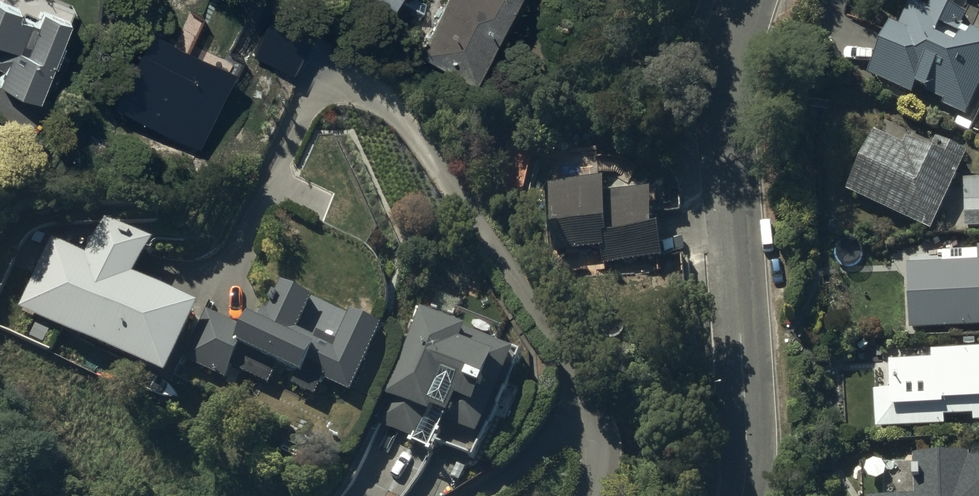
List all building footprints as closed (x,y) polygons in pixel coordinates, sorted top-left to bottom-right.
[(68,12),(44,4),(39,18),(24,12),(26,7),(5,0),(0,0),(0,71),(2,71),(0,78),(0,81),(39,95),(68,12)] [(504,0),(442,0),(421,48),(474,71),(504,0)] [(978,83),(978,29),(963,22),(968,12),(941,0),(931,0),(928,7),(913,0),(909,0),(898,23),(889,19),(867,69),(966,113),(978,83)] [(905,144),(874,130),(848,190),(934,226),(969,145),(939,132),(934,144),(909,133),(905,144)] [(605,174),(548,178),(553,249),(602,246),(603,261),(664,256),(661,217),(654,217),(651,183),(606,186),(605,174)] [(965,177),(966,223),(978,223),(978,176),(965,177)] [(52,235),(22,305),(168,368),(199,297),(137,270),(152,235),(104,214),(88,251),(52,235)] [(978,244),(978,256),(908,258),(911,326),(978,324),(978,244)] [(207,307),(183,354),(225,374),(232,360),(269,379),(280,356),(303,367),(295,383),(314,392),(322,375),(347,387),(380,320),(352,307),(337,338),(319,330),(317,335),(295,324),(311,292),(282,277),(277,288),(274,286),(269,297),(273,299),(269,308),(263,305),(259,312),(249,307),(241,323),(207,307)] [(468,320),(422,301),(384,390),(391,393),(379,420),(409,433),(407,439),(412,441),(407,452),(421,457),(427,443),(433,446),(436,437),(472,452),(516,349),(465,327),(468,320)] [(879,418),(978,414),(978,353),(892,357),(893,382),(877,383),(879,418)] [(867,495),(978,495),(978,453),(915,456),(917,493),(867,495)]
